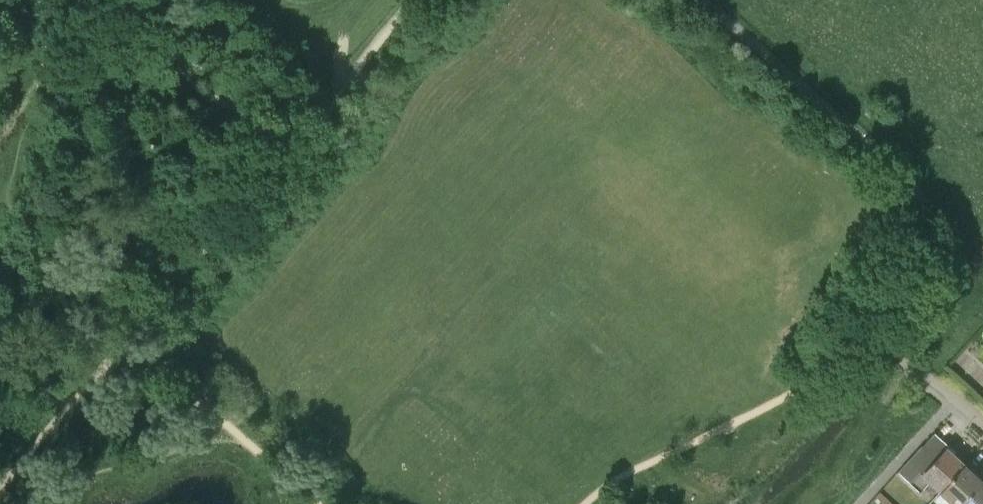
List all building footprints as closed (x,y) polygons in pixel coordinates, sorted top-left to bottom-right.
[(940,492),(965,465),(947,449),(935,461),(922,448),(899,473),(920,492),(929,482),(940,492)] [(954,503),(961,503),(982,481),(965,465),(940,492),(954,503)] [(982,481),(961,503),(982,503),(982,481)] [(879,492),(875,496),(883,503),(892,503),(879,492)]
